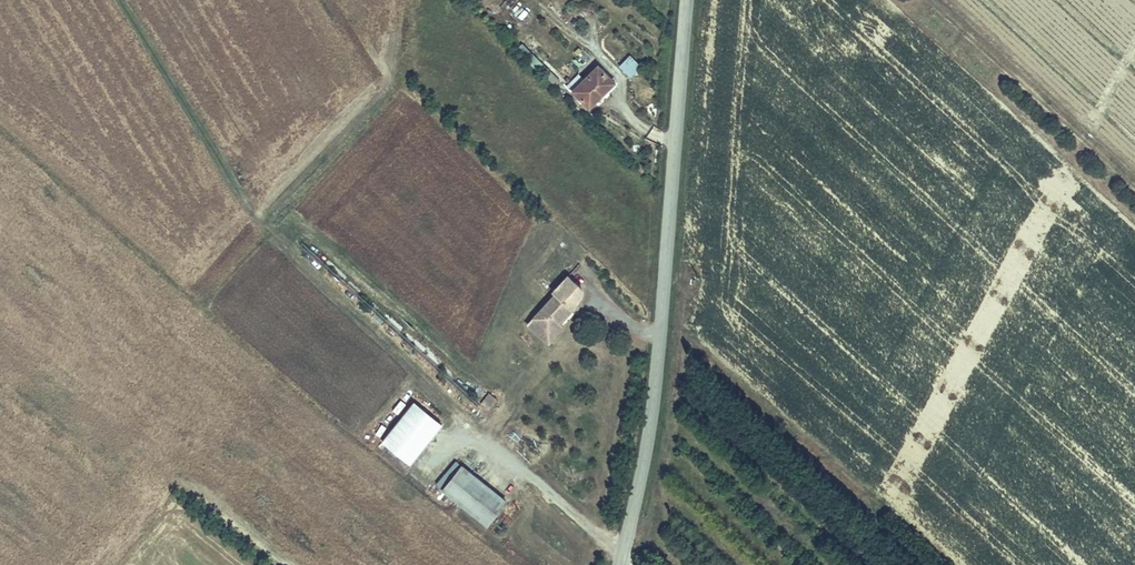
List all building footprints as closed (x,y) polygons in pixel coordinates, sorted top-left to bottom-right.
[(629,53),(617,64),(629,76),(641,64),(629,53)] [(598,59),(573,84),(589,101),(614,76),(598,59)] [(557,290),(533,317),(544,327),(553,316),(556,319),(571,302),(576,296),(578,291),(577,287),(576,283),(574,278),(566,271),(553,286),(557,290)] [(547,342),(563,324),(556,319),(553,316),(544,327),(533,317),(526,324),(547,342)] [(488,389),(483,395),(491,402),(497,396),(488,389)] [(379,440),(408,463),(442,421),(413,397),(379,440)] [(461,461),(442,487),(485,521),(505,495),(461,461)]
